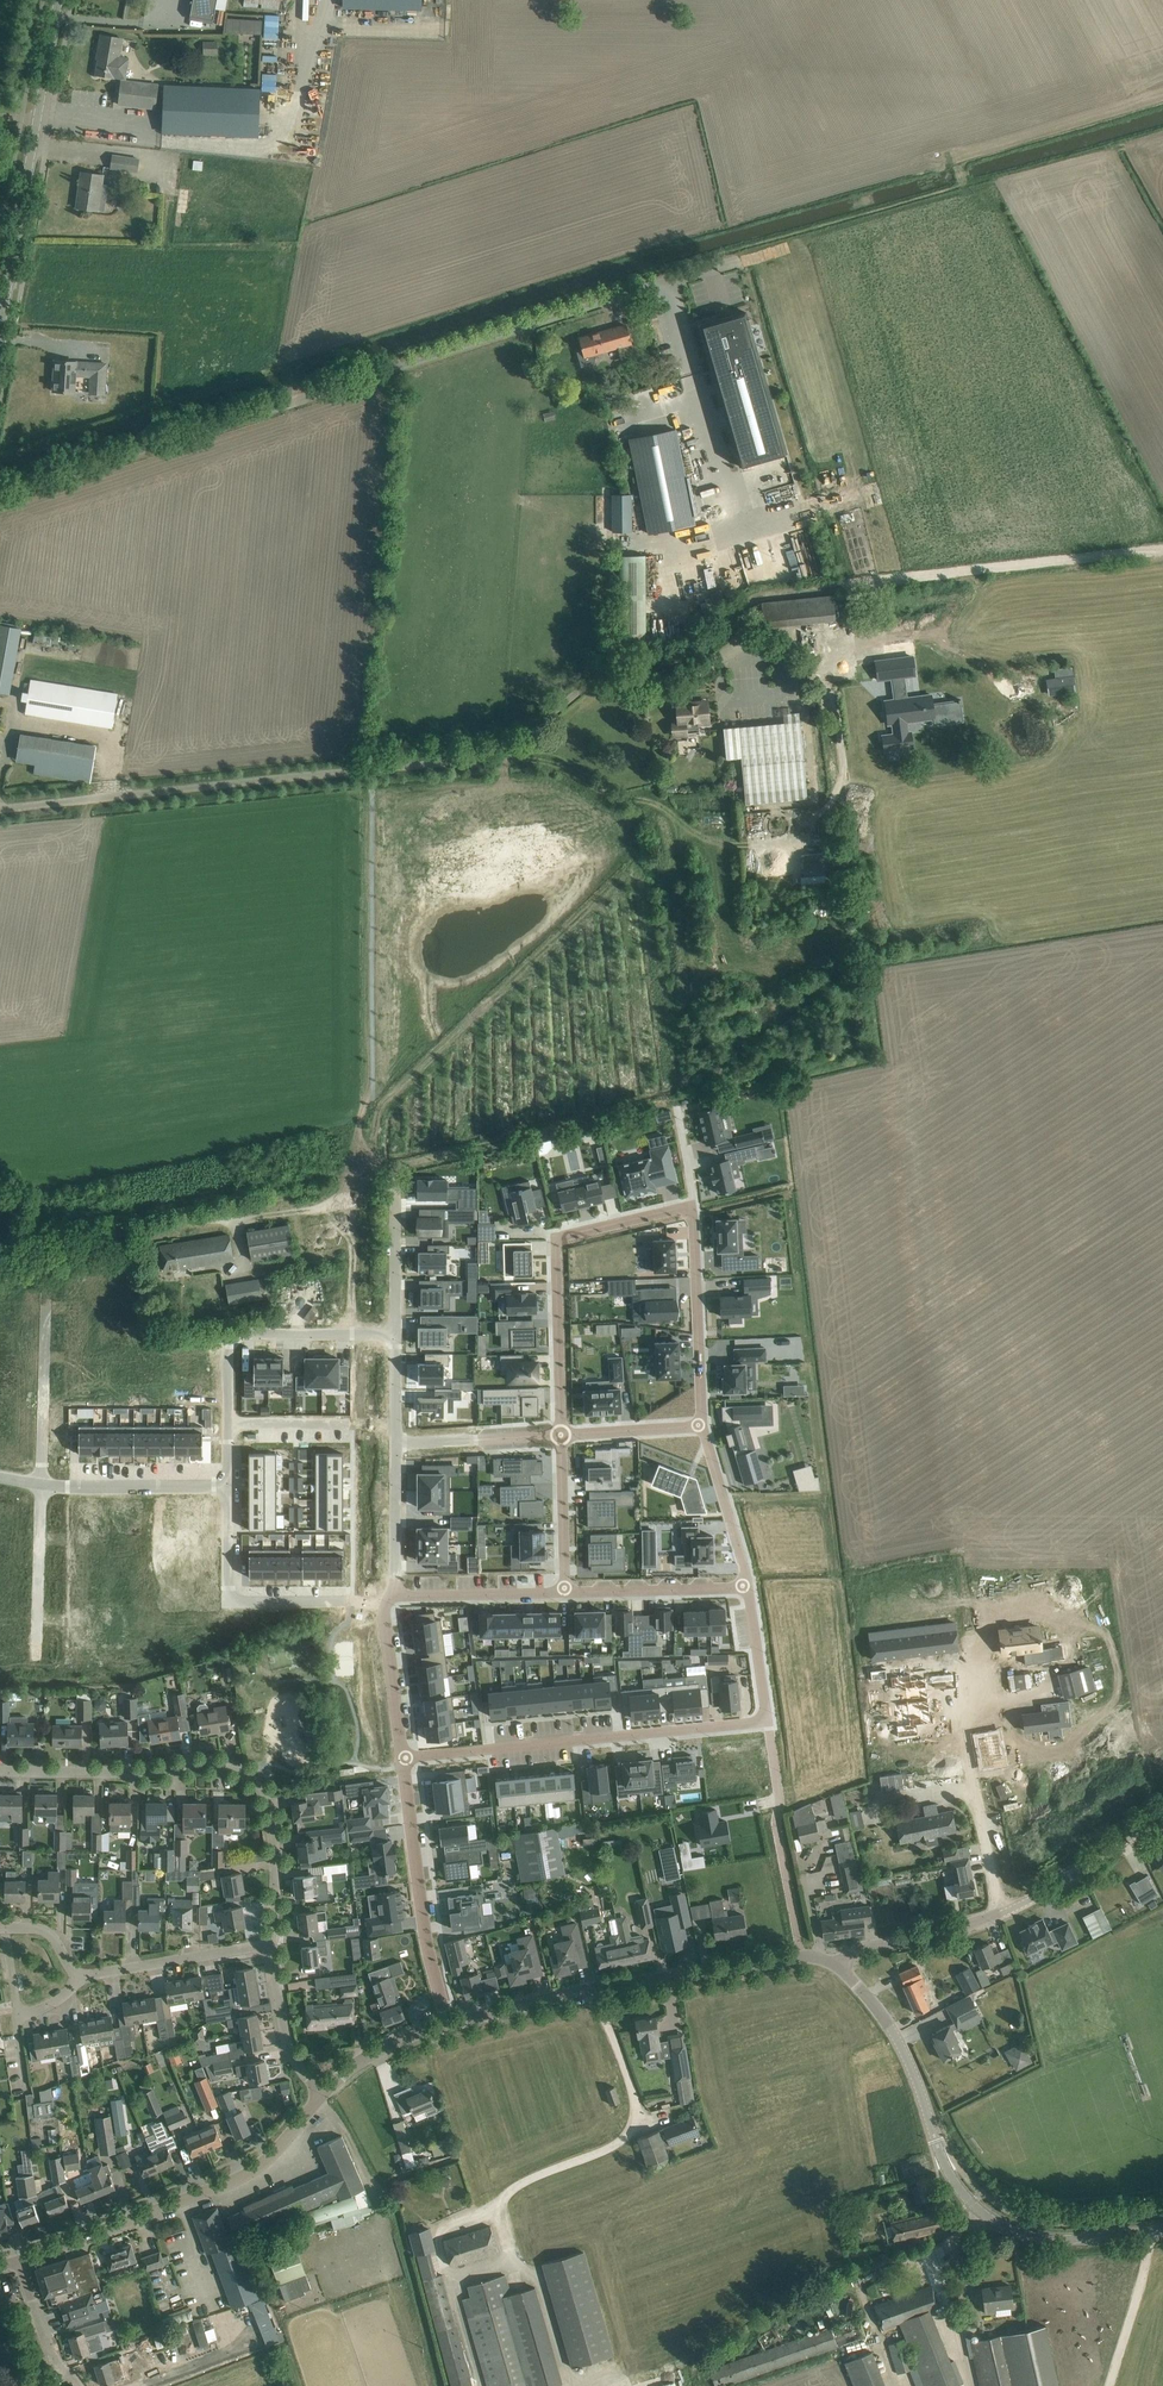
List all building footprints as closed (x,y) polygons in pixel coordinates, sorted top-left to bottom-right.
[(190,19),(213,23),(216,8),(217,0),(193,0),(190,19)] [(280,0),(244,0),(243,7),(279,10),(280,0)] [(422,0),(343,0),(343,8),(421,11),(422,0)] [(227,19),(227,33),(261,34),(262,20),(227,19)] [(264,24),(263,60),(278,60),(279,25),(264,24)] [(123,38),(101,35),(98,54),(100,54),(96,74),(114,78),(114,77),(126,79),(130,58),(120,56),(123,38)] [(217,56),(218,42),(204,41),(203,55),(217,56)] [(262,73),(261,91),(276,91),(276,74),(262,73)] [(155,108),(158,84),(121,80),(119,104),(155,108)] [(260,89),(165,84),(163,132),(258,137),(260,89)] [(138,159),(112,156),(110,169),(136,172),(138,159)] [(77,207),(76,207),(88,209),(97,210),(105,211),(107,193),(100,192),(101,184),(102,175),(93,174),(81,172),(78,193),(81,193),(79,207),(77,207)] [(733,317),(717,321),(717,320),(700,325),(709,356),(710,355),(714,369),(712,369),(741,467),(786,454),(745,312),(732,315),(733,317)] [(577,352),(581,366),(596,362),(594,354),(631,343),(626,325),(580,338),(583,350),(577,352)] [(104,394),(106,364),(57,361),(56,380),(54,380),(53,391),(74,392),(75,375),(91,376),(90,393),(104,394)] [(555,419),(554,410),(543,413),(545,421),(555,419)] [(696,524),(676,430),(629,439),(649,533),(696,524)] [(632,531),(632,494),(612,495),(613,531),(632,531)] [(621,638),(645,638),(645,555),(619,555),(621,638)] [(833,595),(762,603),(764,627),(835,619),(833,595)] [(20,627),(0,624),(0,692),(11,694),(20,627)] [(912,656),(876,661),(878,680),(890,678),(905,676),(915,675),(912,656)] [(1055,678),(1046,679),(1049,695),(1076,692),(1074,675),(1055,678)] [(24,715),(113,726),(118,691),(30,680),(28,691),(22,690),(20,700),(26,701),(24,715)] [(884,751),(912,747),(910,732),(907,732),(906,722),(946,717),(945,703),(932,705),(931,695),(885,701),(888,725),(892,724),(894,734),(882,736),(884,751)] [(709,723),(707,703),(697,704),(697,703),(694,703),(694,704),(688,705),(688,703),(677,704),(679,723),(673,723),(674,736),(686,735),(685,725),(709,723)] [(800,721),(723,728),(726,759),(741,758),(745,804),(807,798),(800,721)] [(97,746),(21,733),(17,760),(37,764),(35,774),(83,782),(90,783),(97,746)] [(751,1003),(752,1011),(760,1010),(759,1002),(751,1003)] [(728,1114),(720,1116),(718,1106),(698,1111),(706,1145),(726,1140),(723,1130),(732,1128),(728,1114)] [(755,1132),(734,1137),(737,1148),(764,1141),(774,1139),(771,1124),(754,1128),(755,1132)] [(551,1141),(537,1144),(539,1156),(546,1154),(552,1148),(551,1141)] [(677,1181),(676,1180),(668,1147),(669,1147),(668,1145),(667,1146),(651,1150),(651,1149),(650,1150),(650,1151),(651,1151),(653,1160),(649,1161),(648,1159),(649,1159),(648,1158),(647,1158),(619,1165),(618,1165),(618,1166),(619,1166),(626,1195),(625,1195),(626,1197),(627,1196),(655,1190),(656,1190),(656,1188),(655,1188),(655,1186),(675,1181),(676,1181),(677,1181)] [(604,1146),(597,1148),(600,1162),(607,1160),(604,1146)] [(756,1146),(737,1150),(739,1160),(745,1159),(758,1156),(757,1150),(756,1146)] [(736,1159),(729,1161),(729,1160),(711,1164),(713,1173),(711,1173),(714,1183),(715,1183),(717,1193),(725,1191),(725,1192),(728,1191),(736,1189),(731,1168),(737,1166),(736,1159)] [(599,1177),(583,1181),(584,1184),(560,1190),(565,1211),(605,1201),(599,1177)] [(418,1191),(418,1199),(427,1199),(432,1199),(442,1199),(446,1199),(458,1199),(458,1208),(456,1208),(475,1208),(477,1208),(477,1187),(469,1187),(447,1187),(447,1180),(447,1179),(432,1179),(418,1179),(418,1185),(418,1191)] [(519,1190),(510,1192),(515,1211),(511,1212),(511,1213),(513,1224),(528,1220),(526,1213),(526,1210),(528,1210),(528,1209),(536,1208),(545,1205),(541,1188),(532,1191),(531,1187),(529,1180),(518,1183),(519,1190)] [(419,1217),(418,1217),(418,1233),(427,1233),(427,1237),(449,1237),(449,1222),(464,1222),(464,1218),(475,1218),(475,1208),(456,1208),(431,1208),(431,1217),(419,1217)] [(491,1224),(486,1209),(479,1209),(479,1239),(495,1239),(495,1224),(491,1224)] [(717,1232),(716,1232),(717,1239),(718,1239),(718,1251),(734,1250),(735,1269),(759,1268),(758,1255),(743,1256),(742,1232),(737,1233),(736,1219),(728,1220),(728,1219),(725,1219),(725,1220),(717,1220),(717,1232)] [(289,1224),(247,1231),(252,1260),(294,1253),(289,1224)] [(233,1260),(229,1234),(161,1246),(165,1271),(233,1260)] [(654,1248),(646,1248),(647,1270),(655,1269),(655,1271),(676,1270),(674,1239),(654,1240),(654,1248)] [(488,1241),(479,1241),(479,1253),(488,1252),(488,1241)] [(518,1242),(503,1243),(504,1267),(514,1267),(514,1275),(532,1275),(532,1249),(518,1249),(518,1242)] [(428,1251),(418,1251),(418,1273),(447,1273),(447,1253),(449,1253),(449,1244),(428,1244),(428,1245),(435,1245),(435,1251),(428,1251)] [(229,1304),(262,1298),(258,1278),(226,1284),(229,1304)] [(745,1295),(720,1296),(721,1316),(729,1316),(729,1323),(742,1322),(742,1315),(751,1315),(750,1300),(770,1294),(770,1278),(744,1279),(744,1290),(749,1290),(749,1295),(745,1295)] [(635,1279),(608,1280),(609,1293),(636,1292),(636,1289),(635,1279)] [(419,1289),(419,1308),(427,1308),(427,1310),(438,1310),(438,1308),(450,1308),(450,1295),(463,1295),(463,1280),(431,1280),(431,1289),(419,1289)] [(488,1284),(478,1284),(478,1293),(488,1292),(488,1284)] [(511,1284),(491,1284),(492,1299),(498,1299),(498,1313),(508,1313),(536,1312),(536,1310),(538,1310),(538,1301),(536,1301),(536,1293),(526,1294),(526,1293),(517,1293),(517,1294),(511,1294),(511,1284)] [(663,1287),(641,1288),(642,1322),(657,1322),(657,1318),(676,1317),(675,1300),(664,1300),(663,1287)] [(418,1326),(418,1345),(421,1345),(450,1345),(450,1344),(447,1344),(447,1332),(454,1332),(478,1332),(478,1315),(454,1315),(421,1315),(421,1326),(418,1326)] [(184,1316),(172,1317),(173,1329),(185,1327),(184,1316)] [(522,1320),(495,1320),(496,1334),(502,1334),(502,1348),(511,1347),(521,1347),(521,1349),(529,1349),(529,1347),(537,1347),(536,1328),(534,1328),(523,1328),(522,1320)] [(616,1324),(597,1325),(597,1334),(616,1333),(616,1324)] [(630,1327),(621,1328),(622,1336),(630,1336),(630,1327)] [(657,1378),(680,1377),(678,1341),(655,1342),(657,1378)] [(478,1343),(478,1355),(486,1355),(486,1343),(478,1343)] [(766,1348),(735,1349),(735,1362),(755,1361),(766,1360),(766,1348)] [(418,1363),(418,1382),(444,1382),(444,1365),(449,1365),(449,1353),(425,1354),(425,1363),(418,1363)] [(509,1371),(510,1381),(538,1380),(538,1361),(524,1362),(524,1354),(501,1355),(501,1371),(509,1371)] [(296,1376),(296,1390),(307,1390),(307,1385),(322,1385),(322,1355),(314,1355),(314,1358),(306,1358),(306,1376),(296,1376)] [(322,1355),(322,1385),(338,1385),(338,1390),(349,1390),(349,1376),(338,1376),(338,1358),(330,1358),(330,1355),(322,1355)] [(587,1390),(584,1390),(584,1391),(586,1412),(585,1412),(585,1414),(587,1413),(620,1411),(621,1411),(621,1410),(620,1389),(620,1388),(617,1388),(617,1381),(623,1380),(622,1357),(609,1358),(610,1381),(611,1388),(598,1389),(597,1381),(587,1382),(587,1390)] [(245,1373),(245,1396),(255,1396),(255,1389),(269,1389),(269,1358),(254,1358),(254,1373),(245,1373)] [(269,1358),(269,1389),(283,1389),(283,1396),(293,1396),(293,1373),(284,1373),(284,1358),(269,1358)] [(726,1378),(723,1378),(724,1391),(730,1391),(740,1391),(746,1391),(746,1390),(745,1381),(756,1381),(755,1361),(735,1362),(735,1365),(725,1365),(726,1378)] [(183,1369),(161,1369),(161,1382),(176,1382),(176,1397),(203,1397),(203,1377),(186,1377),(185,1369),(183,1369)] [(804,1385),(785,1386),(785,1397),(808,1396),(807,1392),(804,1392),(804,1385)] [(483,1402),(483,1404),(512,1403),(513,1415),(523,1415),(523,1416),(539,1415),(538,1403),(534,1403),(534,1390),(519,1390),(519,1388),(483,1389),(483,1402)] [(417,1402),(417,1407),(418,1407),(418,1411),(432,1411),(432,1418),(446,1418),(446,1411),(453,1411),(453,1399),(461,1399),(461,1389),(452,1389),(435,1389),(435,1398),(418,1398),(418,1402),(417,1402)] [(722,1406),(722,1420),(725,1420),(725,1422),(729,1433),(726,1433),(729,1445),(732,1444),(740,1470),(752,1466),(756,1480),(744,1484),(764,1478),(756,1449),(749,1451),(741,1423),(741,1419),(761,1419),(761,1404),(722,1406)] [(79,1426),(79,1454),(80,1454),(80,1453),(94,1453),(94,1449),(94,1426),(79,1426)] [(94,1449),(94,1453),(108,1453),(108,1426),(94,1426),(94,1449)] [(108,1426),(108,1453),(121,1453),(121,1426),(108,1426)] [(121,1426),(121,1453),(134,1453),(134,1454),(134,1426),(121,1426)] [(134,1426),(134,1454),(135,1454),(135,1453),(148,1453),(148,1426),(134,1426)] [(148,1426),(148,1453),(161,1453),(161,1426),(148,1426)] [(161,1426),(161,1453),(174,1453),(174,1454),(175,1454),(175,1426),(161,1426)] [(175,1426),(175,1454),(175,1453),(189,1453),(189,1426),(175,1426)] [(189,1426),(189,1453),(202,1453),(202,1454),(203,1454),(203,1426),(189,1426)] [(621,1436),(621,1446),(635,1445),(634,1435),(621,1436)] [(596,1457),(585,1458),(585,1459),(586,1459),(587,1481),(598,1480),(599,1489),(621,1488),(620,1478),(620,1456),(631,1455),(631,1447),(611,1448),(611,1449),(595,1449),(596,1457)] [(249,1453),(249,1469),(277,1469),(277,1453),(249,1453)] [(316,1453),(316,1469),(343,1469),(343,1453),(316,1453)] [(624,1457),(623,1485),(638,1486),(639,1457),(624,1457)] [(523,1458),(493,1459),(494,1471),(503,1471),(503,1474),(511,1474),(511,1478),(511,1484),(531,1483),(531,1474),(543,1474),(542,1461),(537,1461),(537,1458),(523,1459),(523,1458)] [(659,1463),(651,1482),(681,1494),(681,1495),(682,1495),(686,1512),(687,1512),(687,1513),(688,1513),(689,1513),(703,1513),(704,1513),(704,1512),(705,1512),(705,1511),(705,1510),(697,1481),(696,1481),(696,1480),(696,1479),(695,1479),(694,1479),(693,1479),(692,1480),(687,1478),(688,1475),(679,1471),(673,1469),(659,1463)] [(418,1479),(418,1490),(444,1490),(444,1491),(447,1491),(447,1473),(451,1473),(451,1464),(422,1464),(422,1473),(421,1473),(421,1479),(418,1479)] [(249,1469),(249,1484),(277,1484),(277,1469),(249,1469)] [(316,1469),(316,1484),(343,1484),(343,1469),(316,1469)] [(799,1491),(820,1490),(820,1476),(796,1482),(799,1491)] [(249,1484),(249,1499),(277,1499),(277,1484),(249,1484)] [(316,1484),(316,1499),(343,1499),(343,1484),(316,1484)] [(478,1494),(493,1494),(492,1484),(478,1485),(478,1494)] [(534,1500),(533,1485),(500,1486),(501,1505),(520,1504),(520,1516),(544,1515),(543,1499),(534,1500)] [(418,1490),(418,1507),(434,1507),(434,1514),(450,1514),(450,1504),(444,1504),(444,1491),(444,1490),(418,1490)] [(589,1499),(587,1499),(587,1501),(590,1501),(590,1516),(588,1516),(588,1527),(616,1526),(616,1505),(634,1505),(633,1491),(589,1492),(589,1499)] [(249,1499),(249,1514),(277,1514),(277,1499),(249,1499)] [(316,1499),(316,1514),(343,1514),(343,1499),(316,1499)] [(165,1503),(165,1526),(203,1526),(203,1525),(202,1525),(202,1521),(203,1521),(203,1510),(185,1510),(185,1503),(165,1503)] [(249,1514),(249,1529),(277,1529),(277,1514),(249,1514)] [(316,1514),(316,1529),(343,1529),(343,1514),(316,1514)] [(452,1516),(452,1528),(470,1528),(471,1516),(452,1516)] [(515,1545),(545,1544),(544,1530),(529,1530),(528,1523),(514,1523),(515,1544),(515,1545)] [(203,1526),(165,1526),(165,1548),(186,1548),(186,1541),(203,1541),(203,1537),(205,1537),(205,1529),(203,1529),(203,1526)] [(418,1532),(416,1532),(416,1540),(418,1540),(418,1544),(447,1544),(446,1528),(436,1528),(436,1527),(429,1527),(429,1528),(418,1528),(418,1532)] [(698,1527),(682,1527),(683,1541),(692,1540),(693,1555),(685,1555),(686,1565),(699,1565),(705,1565),(705,1562),(714,1562),(714,1560),(713,1560),(713,1553),(713,1544),(713,1537),(713,1535),(712,1535),(698,1536),(698,1527)] [(655,1530),(643,1531),(644,1554),(655,1554),(655,1530)] [(590,1534),(591,1542),(588,1542),(589,1565),(603,1564),(603,1571),(625,1571),(625,1559),(613,1559),(613,1547),(617,1547),(617,1533),(590,1534)] [(418,1548),(416,1548),(416,1556),(418,1556),(418,1560),(429,1560),(429,1561),(437,1561),(437,1560),(439,1560),(439,1570),(457,1569),(457,1560),(455,1560),(455,1554),(447,1554),(447,1544),(418,1544),(418,1548)] [(511,1551),(521,1551),(521,1568),(529,1568),(529,1559),(547,1558),(547,1551),(545,1551),(545,1544),(515,1545),(515,1544),(511,1544),(511,1551)] [(249,1549),(249,1577),(263,1577),(263,1549),(249,1549)] [(263,1549),(263,1577),(276,1577),(276,1549),(263,1549)] [(276,1549),(276,1577),(290,1577),(290,1555),(290,1549),(276,1549)] [(302,1549),(302,1555),(303,1555),(303,1576),(316,1576),(316,1549),(302,1549)] [(316,1549),(316,1576),(330,1576),(329,1549),(316,1549)] [(329,1549),(330,1576),(343,1576),(343,1549),(329,1549)] [(290,1555),(290,1577),(302,1577),(303,1577),(303,1555),(302,1555),(290,1555)] [(177,1557),(177,1571),(203,1571),(203,1557),(177,1557)] [(477,1557),(468,1557),(468,1572),(477,1572),(477,1557)] [(177,1571),(177,1585),(203,1585),(203,1571),(177,1571)] [(672,1609),(670,1609),(670,1607),(658,1607),(658,1609),(656,1609),(656,1614),(642,1614),(642,1642),(643,1642),(657,1641),(657,1629),(672,1629),(672,1609)] [(643,1646),(643,1642),(642,1642),(642,1614),(632,1615),(632,1610),(627,1610),(627,1608),(617,1608),(617,1610),(616,1610),(617,1633),(629,1633),(629,1646),(643,1646)] [(723,1608),(708,1608),(708,1611),(709,1611),(710,1633),(724,1632),(723,1608)] [(576,1614),(569,1614),(569,1635),(570,1641),(585,1641),(591,1641),(591,1635),(590,1611),(585,1611),(585,1609),(576,1609),(576,1614)] [(604,1610),(590,1611),(591,1635),(604,1635),(604,1641),(612,1640),(612,1625),(605,1625),(604,1613),(604,1610)] [(696,1611),(683,1611),(683,1633),(697,1633),(696,1611)] [(708,1611),(696,1611),(697,1633),(710,1633),(709,1611),(708,1611)] [(417,1622),(413,1623),(414,1637),(443,1633),(441,1619),(435,1620),(434,1612),(416,1614),(417,1622)] [(521,1612),(509,1613),(509,1635),(521,1635),(522,1635),(521,1612)] [(534,1612),(521,1612),(522,1635),(521,1635),(521,1637),(535,1637),(535,1634),(534,1612)] [(548,1634),(547,1612),(534,1612),(535,1634),(548,1634)] [(560,1612),(547,1612),(548,1634),(561,1634),(560,1612)] [(495,1635),(494,1613),(480,1613),(480,1636),(495,1635)] [(509,1613),(494,1613),(495,1635),(509,1635),(509,1613)] [(954,1622),(937,1624),(940,1651),(958,1649),(954,1622)] [(937,1624),(920,1626),(924,1653),(940,1651),(937,1624)] [(1003,1629),(1001,1629),(1001,1630),(1002,1630),(1003,1639),(1001,1640),(1002,1643),(1003,1643),(1004,1653),(1023,1651),(1025,1663),(1024,1663),(1024,1664),(1051,1660),(1050,1647),(1051,1647),(1051,1646),(1042,1647),(1040,1648),(1037,1625),(1010,1628),(1003,1629)] [(920,1626),(904,1628),(907,1655),(924,1653),(920,1626)] [(904,1628),(886,1631),(890,1657),(907,1655),(904,1628)] [(886,1631),(869,1633),(873,1660),(890,1657),(886,1631)] [(443,1633),(414,1637),(416,1651),(429,1649),(429,1656),(430,1656),(446,1654),(443,1633)] [(718,1653),(708,1653),(708,1663),(718,1663),(718,1653)] [(422,1665),(418,1666),(420,1679),(443,1676),(448,1676),(446,1654),(430,1656),(429,1656),(421,1657),(422,1665)] [(232,1679),(230,1667),(223,1668),(225,1680),(232,1679)] [(886,1669),(871,1671),(872,1680),(887,1678),(886,1669)] [(615,1674),(593,1676),(594,1682),(595,1682),(597,1704),(596,1704),(596,1706),(611,1704),(609,1689),(617,1688),(615,1674)] [(906,1674),(890,1676),(892,1688),(894,1688),(905,1686),(907,1702),(907,1703),(928,1700),(925,1678),(923,1678),(911,1679),(910,1674),(906,1674)] [(443,1676),(420,1679),(422,1692),(426,1692),(427,1699),(445,1697),(445,1696),(451,1696),(448,1676),(443,1676)] [(720,1676),(711,1677),(712,1692),(721,1691),(722,1709),(739,1707),(738,1699),(740,1699),(739,1690),(737,1690),(737,1680),(721,1682),(720,1676)] [(582,1677),(568,1679),(571,1706),(572,1706),(584,1705),(582,1683),(582,1677)] [(568,1679),(554,1680),(555,1686),(558,1708),(572,1707),(572,1706),(571,1706),(568,1679)] [(527,1681),(515,1682),(516,1684),(516,1690),(518,1712),(530,1710),(531,1710),(529,1688),(528,1688),(527,1683),(527,1681)] [(542,1681),(527,1683),(528,1688),(529,1688),(531,1710),(530,1710),(530,1711),(544,1710),(542,1687),(542,1681)] [(582,1683),(584,1705),(596,1704),(597,1704),(595,1682),(594,1682),(582,1683)] [(699,1682),(686,1684),(689,1712),(702,1711),(702,1707),(709,1706),(708,1687),(700,1688),(699,1682)] [(516,1684),(502,1685),(502,1691),(503,1691),(505,1713),(506,1713),(518,1712),(516,1690),(516,1684)] [(673,1685),(665,1686),(667,1710),(675,1709),(675,1714),(689,1712),(686,1684),(673,1685)] [(542,1687),(544,1710),(558,1708),(555,1686),(542,1687)] [(665,1686),(643,1688),(646,1716),(660,1715),(660,1711),(667,1710),(665,1686)] [(643,1688),(621,1690),(624,1714),(632,1713),(632,1718),(646,1716),(643,1688)] [(502,1691),(489,1692),(491,1717),(506,1715),(506,1713),(505,1713),(503,1691),(502,1691)] [(172,1695),(176,1714),(187,1712),(183,1692),(172,1695)] [(427,1699),(425,1699),(426,1713),(448,1710),(454,1709),(452,1695),(451,1696),(445,1696),(445,1697),(427,1699)] [(124,1698),(125,1717),(137,1717),(137,1698),(124,1698)] [(77,1719),(91,1719),(91,1699),(78,1699),(77,1719)] [(9,1700),(0,1701),(0,1720),(10,1720),(10,1723),(8,1723),(8,1744),(9,1745),(9,1742),(25,1742),(25,1745),(33,1745),(34,1723),(28,1723),(28,1716),(10,1716),(9,1700)] [(899,1725),(897,1725),(898,1737),(917,1735),(918,1734),(917,1724),(929,1723),(931,1723),(928,1700),(907,1703),(910,1723),(899,1725)] [(1042,1712),(1024,1714),(1026,1731),(1057,1727),(1072,1725),(1069,1700),(1041,1704),(1042,1712)] [(229,1730),(225,1706),(215,1708),(215,1710),(209,1711),(208,1705),(205,1703),(199,1704),(197,1707),(201,1732),(218,1730),(219,1731),(229,1730)] [(448,1710),(426,1713),(428,1725),(428,1726),(450,1723),(450,1722),(448,1710)] [(150,1712),(139,1714),(139,1723),(140,1723),(141,1740),(149,1740),(149,1737),(151,1737),(152,1742),(180,1737),(179,1731),(178,1726),(177,1716),(167,1718),(152,1720),(150,1712)] [(428,1725),(426,1725),(428,1739),(457,1736),(455,1721),(450,1722),(450,1723),(428,1726),(428,1725)] [(127,1722),(100,1723),(101,1742),(119,1741),(119,1744),(128,1743),(127,1722)] [(81,1725),(54,1725),(54,1745),(64,1745),(65,1743),(80,1743),(80,1745),(81,1745),(81,1725)] [(982,1735),(977,1736),(982,1767),(993,1765),(991,1759),(1002,1757),(997,1731),(982,1734),(982,1735)] [(955,1739),(934,1742),(933,1736),(915,1739),(915,1740),(920,1739),(924,1762),(924,1761),(927,1777),(942,1774),(939,1759),(958,1756),(955,1739)] [(667,1765),(662,1766),(664,1788),(677,1786),(677,1782),(697,1780),(696,1768),(695,1759),(692,1759),(692,1755),(678,1756),(679,1758),(673,1759),(673,1762),(667,1763),(667,1765)] [(651,1759),(637,1760),(640,1792),(653,1790),(654,1793),(662,1792),(660,1772),(652,1773),(651,1759)] [(625,1776),(617,1777),(619,1796),(628,1795),(627,1793),(640,1792),(637,1760),(623,1762),(625,1776)] [(609,1789),(606,1763),(587,1765),(589,1779),(581,1780),(584,1804),(593,1803),(592,1791),(609,1789)] [(488,1766),(478,1767),(479,1775),(490,1773),(489,1766),(488,1766)] [(433,1781),(435,1796),(467,1791),(465,1769),(449,1771),(450,1779),(433,1781)] [(557,1773),(560,1801),(575,1799),(573,1771),(557,1773)] [(560,1801),(557,1773),(542,1775),(545,1802),(560,1801)] [(545,1802),(542,1775),(527,1776),(530,1804),(545,1802)] [(512,1778),(515,1805),(530,1804),(527,1776),(512,1778)] [(515,1805),(512,1778),(497,1779),(499,1807),(515,1805)] [(346,1784),(347,1796),(364,1794),(366,1804),(372,1803),(374,1817),(382,1816),(387,1815),(386,1801),(389,1801),(388,1798),(390,1798),(389,1788),(387,1788),(387,1785),(374,1787),(373,1780),(346,1784)] [(342,1798),(341,1789),(326,1790),(327,1800),(342,1798)] [(1,1805),(1,1812),(13,1812),(13,1820),(22,1820),(22,1805),(22,1793),(21,1793),(14,1793),(14,1790),(3,1790),(3,1793),(1,1793),(1,1805)] [(467,1791),(435,1796),(437,1810),(454,1808),(455,1816),(470,1814),(467,1791)] [(832,1794),(834,1817),(847,1816),(844,1792),(832,1794)] [(56,1821),(56,1794),(37,1794),(37,1812),(35,1812),(34,1815),(34,1821),(36,1823),(46,1823),(47,1822),(47,1820),(56,1821)] [(94,1812),(94,1794),(75,1794),(75,1821),(84,1821),(84,1812),(94,1812)] [(320,1798),(292,1802),(294,1821),(315,1818),(315,1813),(322,1813),(320,1798)] [(141,1828),(141,1839),(145,1839),(145,1841),(156,1841),(156,1840),(160,1840),(160,1828),(157,1828),(157,1820),(166,1820),(166,1814),(166,1805),(166,1802),(166,1800),(157,1800),(157,1802),(147,1802),(147,1809),(142,1809),(142,1828),(141,1828)] [(130,1831),(130,1802),(110,1802),(111,1831),(130,1831)] [(206,1824),(206,1803),(184,1803),(184,1831),(194,1832),(194,1824),(206,1824)] [(212,1832),(212,1851),(213,1851),(213,1865),(224,1865),(224,1850),(221,1850),(221,1832),(230,1832),(232,1832),(234,1834),(241,1834),(243,1832),(244,1832),(244,1825),(245,1825),(245,1804),(220,1803),(220,1815),(220,1823),(220,1832),(212,1832)] [(811,1803),(792,1811),(796,1827),(798,1826),(801,1842),(819,1837),(817,1832),(828,1829),(825,1819),(815,1821),(811,1803)] [(925,1815),(896,1821),(900,1842),(925,1837),(927,1845),(938,1843),(937,1835),(956,1831),(952,1810),(938,1813),(936,1803),(923,1806),(925,1815)] [(493,1806),(485,1807),(486,1814),(494,1813),(493,1806)] [(703,1825),(698,1826),(702,1845),(730,1840),(726,1821),(718,1822),(717,1818),(716,1809),(700,1812),(703,1825)] [(859,1809),(850,1812),(853,1828),(863,1826),(859,1809)] [(369,1817),(365,1817),(348,1820),(350,1831),(371,1828),(369,1817)] [(440,1826),(439,1827),(441,1845),(442,1844),(444,1844),(460,1842),(462,1852),(481,1849),(486,1849),(489,1848),(487,1838),(487,1837),(476,1839),(475,1823),(467,1824),(467,1823),(467,1824),(440,1827),(440,1826)] [(586,1824),(584,1829),(588,1834),(594,1833),(596,1827),(592,1823),(586,1824)] [(566,1836),(564,1825),(557,1826),(559,1837),(566,1836)] [(514,1834),(519,1833),(527,1880),(565,1873),(559,1837),(557,1826),(514,1834)] [(347,1840),(346,1827),(323,1829),(324,1838),(325,1838),(325,1845),(330,1845),(329,1842),(347,1840)] [(18,1828),(18,1843),(19,1843),(19,1850),(28,1849),(28,1847),(28,1840),(28,1828),(18,1828)] [(350,1831),(348,1831),(349,1842),(375,1839),(373,1828),(371,1828),(350,1831)] [(66,1830),(56,1830),(56,1848),(66,1848),(66,1830)] [(101,1833),(93,1833),(93,1850),(101,1850),(101,1833)] [(311,1867),(311,1858),(327,1857),(325,1845),(325,1838),(324,1838),(298,1841),(301,1868),(311,1867)] [(498,1839),(500,1849),(506,1848),(504,1838),(498,1839)] [(187,1854),(187,1840),(177,1840),(177,1870),(181,1870),(185,1871),(185,1870),(186,1854),(187,1854)] [(389,1872),(396,1872),(394,1858),(396,1858),(395,1843),(392,1844),(392,1840),(375,1842),(376,1846),(373,1846),(375,1861),(378,1860),(379,1873),(353,1876),(355,1888),(388,1884),(387,1874),(389,1873),(389,1872)] [(836,1844),(839,1862),(856,1858),(852,1840),(836,1844)] [(499,1859),(497,1847),(489,1848),(490,1860),(499,1859)] [(942,1850),(944,1861),(960,1858),(957,1847),(942,1850)] [(127,1867),(127,1868),(137,1868),(138,1868),(137,1851),(137,1849),(127,1849),(127,1867)] [(161,1852),(161,1869),(173,1869),(173,1849),(161,1849),(161,1852)] [(461,1852),(457,1852),(458,1861),(443,1862),(446,1881),(471,1878),(469,1864),(483,1863),(481,1849),(461,1852)] [(1154,1855),(1155,1857),(1154,1858),(1158,1865),(1159,1863),(1162,1870),(1162,1849),(1154,1855)] [(33,1866),(33,1850),(24,1850),(23,1866),(33,1866)] [(66,1868),(66,1850),(58,1850),(58,1868),(66,1868)] [(264,1851),(240,1855),(241,1863),(266,1860),(264,1851)] [(675,1851),(663,1854),(669,1879),(680,1877),(675,1851)] [(704,1855),(682,1859),(683,1870),(706,1866),(704,1855)] [(856,1858),(839,1862),(842,1874),(859,1870),(856,1858)] [(951,1861),(958,1897),(976,1893),(968,1858),(951,1861)] [(353,1874),(352,1863),(324,1866),(325,1874),(346,1872),(346,1874),(353,1874)] [(219,1867),(199,1870),(199,1880),(211,1878),(213,1886),(224,1885),(225,1894),(244,1891),(241,1872),(220,1876),(219,1867)] [(66,1885),(76,1885),(76,1868),(66,1868),(66,1885)] [(137,1870),(132,1870),(132,1880),(132,1898),(140,1898),(140,1885),(138,1885),(139,1875),(140,1875),(140,1870),(137,1870)] [(181,1870),(181,1876),(187,1876),(186,1891),(199,1891),(199,1880),(199,1870),(187,1870),(185,1870),(185,1871),(181,1870)] [(859,1870),(842,1874),(846,1893),(863,1889),(859,1870)] [(16,1871),(7,1871),(7,1880),(6,1880),(6,1899),(25,1899),(25,1881),(16,1881),(16,1871)] [(59,1899),(59,1871),(51,1871),(50,1879),(40,1879),(40,1899),(59,1899)] [(295,1886),(292,1886),(293,1894),(296,1894),(296,1896),(316,1893),(317,1900),(329,1899),(327,1881),(327,1880),(323,1881),(322,1875),(311,1876),(311,1875),(310,1875),(306,1875),(294,1877),(295,1886)] [(1135,1880),(1129,1884),(1141,1904),(1158,1894),(1147,1875),(1136,1882),(1135,1880)] [(877,1879),(868,1881),(869,1888),(878,1886),(877,1879)] [(132,1880),(123,1880),(123,1898),(132,1898),(132,1880)] [(598,1885),(600,1898),(609,1896),(607,1883),(598,1885)] [(539,1886),(524,1888),(526,1898),(527,1898),(527,1902),(541,1900),(539,1886)] [(727,1888),(729,1902),(741,1900),(739,1886),(727,1888)] [(371,1917),(365,1918),(368,1936),(393,1932),(391,1920),(402,1919),(404,1918),(400,1890),(376,1893),(379,1916),(371,1917)] [(91,1918),(91,1892),(72,1892),(72,1918),(91,1918)] [(448,1897),(452,1929),(464,1927),(464,1933),(495,1927),(493,1913),(483,1915),(481,1901),(476,1902),(476,1901),(474,1901),(473,1894),(448,1897)] [(676,1914),(657,1918),(658,1921),(657,1921),(658,1921),(662,1942),(663,1942),(664,1949),(668,1948),(668,1949),(683,1945),(686,1945),(684,1934),(682,1925),(690,1924),(687,1912),(683,1894),(672,1897),(674,1904),(676,1914)] [(168,1897),(168,1915),(173,1915),(173,1922),(181,1922),(181,1927),(192,1928),(192,1916),(192,1903),(192,1900),(176,1900),(176,1897),(168,1897)] [(594,1907),(592,1897),(577,1900),(583,1925),(602,1920),(599,1906),(594,1907)] [(164,1910),(164,1898),(149,1898),(148,1909),(139,1909),(139,1927),(159,1927),(159,1910),(164,1910)] [(647,1898),(635,1900),(639,1916),(650,1914),(647,1898)] [(745,1935),(746,1934),(743,1914),(728,1916),(727,1910),(724,1910),(722,1898),(709,1900),(710,1903),(690,1906),(693,1919),(712,1915),(716,1940),(732,1937),(731,1936),(744,1933),(745,1935)] [(125,1927),(125,1900),(116,1901),(116,1910),(105,1910),(105,1927),(125,1927)] [(1155,1900),(1148,1904),(1150,1908),(1157,1904),(1155,1900)] [(208,1905),(208,1912),(212,1911),(215,1911),(223,1909),(222,1902),(217,1903),(208,1905)] [(580,1918),(578,1904),(572,1905),(575,1919),(580,1918)] [(207,1924),(208,1905),(199,1905),(199,1924),(207,1924)] [(869,1905),(844,1908),(845,1918),(849,1917),(849,1920),(852,1919),(853,1924),(851,1924),(851,1925),(847,1926),(847,1927),(845,1928),(845,1931),(844,1931),(845,1936),(865,1933),(864,1923),(872,1922),(869,1905)] [(223,1909),(215,1911),(216,1919),(223,1918),(225,1928),(227,1928),(227,1931),(237,1929),(236,1926),(245,1925),(242,1906),(223,1909)] [(845,1918),(844,1908),(840,1909),(841,1910),(832,1912),(832,1918),(822,1920),(824,1939),(845,1936),(844,1931),(845,1931),(845,1928),(847,1927),(847,1926),(851,1925),(851,1924),(853,1924),(852,1919),(849,1920),(849,1917),(845,1918)] [(1092,1912),(1102,1933),(1111,1929),(1101,1908),(1092,1912)] [(327,1919),(326,1911),(298,1913),(299,1923),(297,1923),(296,1925),(296,1930),(298,1932),(300,1932),(300,1933),(306,1932),(306,1933),(309,1933),(308,1932),(318,1931),(317,1921),(327,1919)] [(626,1915),(615,1918),(619,1933),(620,1933),(622,1941),(621,1941),(626,1963),(653,1957),(651,1946),(649,1938),(644,1939),(644,1936),(640,1934),(632,1936),(631,1938),(626,1915)] [(1030,1927),(1020,1931),(1024,1940),(1022,1941),(1028,1954),(1029,1954),(1033,1963),(1042,1958),(1038,1950),(1039,1949),(1038,1947),(1051,1941),(1052,1943),(1054,1942),(1052,1939),(1057,1937),(1062,1949),(1077,1942),(1068,1923),(1053,1930),(1053,1931),(1049,1933),(1043,1919),(1034,1922),(1029,1925),(1029,1927),(1030,1927)] [(558,1954),(551,1955),(556,1975),(570,1972),(569,1969),(576,1967),(586,1965),(584,1955),(576,1923),(562,1926),(566,1940),(555,1942),(558,1954)] [(328,1928),(325,1929),(325,1930),(326,1938),(347,1936),(360,1934),(359,1925),(346,1926),(328,1928)] [(217,1933),(208,1934),(210,1943),(219,1941),(217,1933)] [(596,1947),(595,1947),(599,1969),(626,1963),(621,1941),(622,1941),(620,1933),(609,1935),(611,1943),(604,1945),(602,1943),(601,1942),(598,1943),(597,1944),(596,1947)] [(506,1962),(494,1965),(497,1977),(509,1975),(511,1984),(525,1981),(524,1977),(531,1976),(541,1973),(539,1964),(532,1935),(518,1938),(521,1949),(511,1951),(513,1962),(506,1964),(506,1962)] [(314,1946),(302,1947),(304,1966),(316,1965),(320,1964),(319,1955),(327,1954),(326,1945),(325,1938),(317,1939),(317,1945),(314,1946)] [(363,1939),(365,1958),(381,1956),(378,1938),(363,1939)] [(469,1962),(463,1938),(445,1942),(453,1974),(461,1972),(459,1964),(469,1962)] [(993,1954),(989,1943),(974,1949),(982,1968),(998,1961),(1004,1974),(1018,1968),(1009,1947),(993,1954)] [(370,1972),(368,1973),(373,1986),(372,1987),(381,2014),(385,2025),(405,2018),(401,2007),(397,1995),(396,1996),(389,1977),(393,1976),(389,1965),(370,1972)] [(927,1989),(916,1965),(900,1972),(905,1985),(903,1986),(915,2013),(928,2007),(921,1991),(927,1989)] [(236,1970),(238,1986),(256,1983),(254,1967),(236,1970)] [(980,1987),(969,1967),(955,1974),(966,1994),(980,1987)] [(986,1972),(978,1976),(982,1987),(990,1983),(986,1972)] [(210,1992),(218,1991),(214,1973),(207,1975),(210,1992)] [(333,1975),(329,1975),(330,1987),(339,1986),(356,1984),(355,1973),(333,1975)] [(478,1973),(461,1978),(463,1985),(466,1997),(483,1992),(483,1991),(480,1980),(480,1979),(482,1978),(481,1973),(478,1973)] [(201,1976),(183,1979),(187,1999),(204,1996),(201,1976)] [(187,1999),(183,1979),(166,1982),(169,2002),(187,1999)] [(238,1986),(241,2003),(259,2000),(256,1983),(238,1986)] [(356,1984),(339,1986),(340,1996),(358,1994),(356,1984)] [(970,1994),(946,2007),(954,2023),(957,2027),(960,2032),(983,2020),(970,1994)] [(154,1997),(139,2000),(143,2020),(158,2017),(154,1997)] [(211,1997),(204,1998),(207,2015),(214,2014),(212,2007),(211,1999),(211,1997)] [(352,1998),(345,1999),(345,2001),(306,2005),(308,2029),(354,2025),(352,1998)] [(128,2025),(121,2026),(122,2037),(124,2045),(125,2056),(133,2053),(132,2043),(131,2040),(134,2039),(135,2035),(135,2033),(137,2033),(134,2022),(143,2020),(139,2000),(124,2003),(125,2011),(127,2023),(128,2025)] [(224,2012),(238,2010),(237,2000),(225,2002),(225,2005),(212,2007),(214,2014),(224,2012)] [(165,2019),(168,2036),(175,2035),(170,2006),(164,2007),(166,2019),(165,2019)] [(214,2014),(207,2015),(208,2022),(225,2019),(224,2012),(214,2014)] [(242,2033),(259,2030),(257,2013),(227,2019),(228,2027),(241,2025),(242,2033)] [(111,2016),(96,2019),(99,2039),(114,2036),(111,2016)] [(655,2017),(636,2020),(639,2036),(640,2036),(642,2051),(643,2051),(645,2062),(652,2061),(661,2059),(661,2058),(658,2041),(657,2034),(658,2033),(657,2029),(655,2017)] [(84,2044),(77,2045),(78,2054),(80,2064),(88,2063),(86,2050),(101,2048),(99,2039),(96,2019),(80,2021),(84,2044)] [(168,2037),(168,2036),(165,2019),(157,2020),(160,2039),(168,2037)] [(957,2027),(954,2023),(951,2025),(950,2024),(933,2033),(936,2041),(934,2042),(944,2060),(961,2051),(960,2050),(962,2049),(958,2041),(959,2040),(953,2029),(957,2027)] [(205,2040),(202,2027),(192,2030),(194,2041),(205,2040)] [(67,2029),(50,2031),(55,2054),(62,2053),(64,2062),(70,2061),(73,2076),(82,2074),(80,2064),(78,2054),(70,2055),(70,2052),(67,2029)] [(231,2057),(231,2058),(232,2058),(232,2059),(246,2056),(245,2049),(262,2046),(259,2030),(242,2033),(244,2040),(230,2042),(232,2050),(199,2057),(203,2066),(205,2065),(214,2061),(231,2057)] [(40,2057),(55,2054),(50,2031),(35,2034),(36,2041),(29,2042),(32,2061),(40,2060),(39,2057),(40,2057)] [(122,2037),(114,2039),(117,2058),(125,2056),(124,2045),(122,2037)] [(685,2043),(669,2046),(675,2080),(676,2080),(680,2104),(694,2101),(690,2078),(691,2078),(685,2043)] [(1032,2062),(1022,2043),(1015,2047),(1015,2046),(1004,2051),(1011,2063),(1012,2063),(1016,2070),(1032,2062)] [(214,2061),(205,2065),(213,2084),(221,2081),(218,2073),(222,2073),(233,2071),(231,2058),(231,2057),(214,2061)] [(268,2079),(265,2060),(237,2065),(239,2075),(249,2074),(251,2082),(268,2079)] [(151,2062),(144,2065),(147,2073),(154,2070),(151,2062)] [(199,2079),(194,2081),(206,2110),(219,2104),(206,2076),(199,2079)] [(140,2085),(153,2117),(162,2112),(149,2081),(140,2085)] [(611,2104),(620,2101),(614,2086),(606,2090),(611,2104)] [(35,2108),(28,2109),(29,2118),(55,2113),(51,2087),(45,2090),(42,2090),(44,2102),(34,2103),(35,2108)] [(251,2087),(240,2089),(242,2101),(253,2099),(251,2087)] [(410,2087),(394,2093),(402,2114),(413,2110),(414,2112),(417,2119),(427,2115),(438,2111),(431,2095),(432,2095),(431,2092),(430,2093),(428,2089),(414,2095),(410,2087)] [(235,2105),(230,2091),(218,2096),(224,2110),(225,2109),(236,2137),(250,2131),(241,2110),(236,2112),(233,2106),(235,2105)] [(111,2100),(116,2135),(127,2133),(121,2098),(111,2100)] [(174,2108),(163,2112),(166,2118),(165,2118),(170,2129),(187,2121),(183,2111),(177,2113),(174,2108)] [(96,2119),(99,2140),(114,2138),(110,2117),(96,2119)] [(699,2133),(693,2117),(664,2128),(664,2129),(670,2144),(699,2133)] [(407,2167),(416,2164),(403,2120),(393,2123),(407,2167)] [(152,2154),(159,2169),(174,2163),(166,2143),(164,2139),(168,2137),(162,2121),(152,2125),(158,2139),(148,2143),(152,2154)] [(214,2123),(199,2129),(207,2149),(222,2143),(218,2132),(214,2123)] [(207,2149),(199,2129),(183,2136),(192,2156),(207,2149)] [(670,2144),(664,2129),(658,2130),(638,2138),(648,2164),(656,2167),(664,2164),(667,2156),(663,2147),(670,2144)] [(329,2172),(312,2180),(323,2204),(332,2200),(339,2197),(340,2199),(354,2193),(355,2193),(365,2189),(364,2186),(341,2135),(317,2146),(329,2172)] [(41,2137),(31,2138),(33,2148),(42,2147),(41,2137)] [(434,2155),(452,2150),(448,2138),(431,2143),(434,2155)] [(30,2149),(22,2150),(24,2161),(32,2160),(30,2149)] [(132,2165),(127,2150),(118,2153),(117,2154),(123,2168),(132,2165)] [(159,2169),(152,2154),(148,2155),(146,2152),(135,2156),(144,2176),(159,2169)] [(80,2167),(78,2153),(63,2155),(65,2170),(80,2167)] [(402,2155),(399,2153),(394,2154),(396,2162),(403,2160),(402,2155)] [(65,2180),(61,2157),(50,2159),(54,2182),(65,2180)] [(91,2171),(72,2179),(76,2188),(75,2188),(81,2201),(98,2195),(115,2187),(110,2174),(112,2173),(108,2164),(100,2167),(99,2164),(89,2167),(91,2171)] [(22,2197),(15,2200),(18,2209),(17,2209),(18,2213),(22,2224),(39,2218),(34,2204),(40,2202),(38,2194),(37,2192),(35,2179),(34,2174),(25,2175),(21,2176),(17,2177),(20,2197),(22,2196),(22,2197)] [(936,2198),(929,2176),(916,2180),(922,2201),(936,2198)] [(306,2211),(323,2204),(312,2180),(294,2188),(305,2212),(306,2211)] [(59,2184),(37,2192),(38,2194),(40,2202),(45,2200),(50,2214),(69,2206),(64,2194),(63,2194),(59,2184)] [(300,2214),(305,2212),(294,2188),(227,2217),(235,2235),(236,2235),(297,2208),(300,2214)] [(333,2202),(306,2211),(309,2223),(315,2221),(316,2224),(331,2219),(341,2216),(342,2220),(344,2227),(356,2224),(355,2222),(363,2219),(362,2216),(370,2213),(368,2210),(374,2208),(372,2204),(371,2203),(365,2189),(355,2193),(355,2194),(350,2196),(350,2197),(333,2202)] [(0,2203),(0,2237),(5,2237),(5,2234),(9,2234),(7,2223),(14,2222),(8,2202),(0,2203)] [(217,2207),(193,2216),(197,2227),(207,2253),(212,2251),(213,2253),(232,2306),(259,2297),(240,2246),(238,2241),(231,2244),(228,2238),(221,2219),(217,2207)] [(890,2226),(885,2227),(887,2238),(893,2237),(894,2242),(944,2229),(940,2210),(889,2222),(890,2226)] [(490,2226),(444,2240),(451,2266),(458,2264),(458,2265),(460,2266),(465,2264),(466,2263),(465,2261),(498,2251),(490,2226)] [(416,2254),(434,2249),(428,2228),(410,2233),(416,2254)] [(110,2268),(136,2260),(131,2245),(105,2253),(110,2268)] [(297,2248),(269,2259),(278,2284),(306,2273),(297,2248)] [(586,2249),(542,2261),(570,2366),(613,2355),(586,2249)] [(161,2251),(142,2257),(147,2270),(165,2264),(172,2261),(169,2255),(162,2257),(161,2251)] [(89,2252),(68,2259),(73,2276),(75,2276),(78,2286),(76,2287),(80,2298),(101,2292),(101,2291),(100,2287),(89,2252)] [(68,2259),(37,2268),(45,2296),(46,2296),(49,2308),(61,2304),(67,2324),(99,2314),(94,2301),(106,2297),(104,2290),(101,2291),(101,2292),(80,2298),(76,2287),(78,2286),(75,2276),(73,2276),(68,2259)] [(424,2279),(452,2385),(468,2385),(473,2385),(443,2274),(437,2276),(424,2279)] [(506,2274),(467,2285),(471,2296),(462,2298),(488,2385),(552,2385),(563,2383),(535,2287),(511,2294),(506,2274)] [(306,2275),(279,2285),(285,2301),(305,2294),(304,2291),(311,2288),(306,2275)] [(899,2322),(930,2310),(939,2307),(931,2285),(874,2306),(884,2331),(896,2327),(895,2324),(899,2322)] [(1010,2285),(983,2288),(984,2300),(986,2313),(995,2311),(995,2316),(1011,2314),(1010,2306),(1013,2305),(1011,2297),(1010,2285)] [(109,2308),(102,2310),(103,2315),(105,2319),(112,2317),(111,2312),(109,2308)] [(193,2320),(189,2308),(161,2318),(165,2330),(193,2320)] [(899,2322),(924,2385),(960,2385),(930,2310),(899,2322)] [(710,2370),(714,2381),(716,2385),(723,2385),(839,2345),(852,2340),(854,2344),(859,2342),(858,2339),(866,2336),(863,2328),(859,2317),(765,2350),(710,2370)] [(77,2335),(70,2337),(76,2357),(85,2354),(87,2353),(90,2352),(97,2350),(102,2348),(98,2335),(107,2332),(107,2331),(104,2321),(89,2326),(75,2330),(77,2335)] [(1045,2325),(1016,2331),(1015,2325),(1006,2327),(1008,2333),(1001,2335),(1012,2385),(1059,2385),(1045,2325)] [(181,2334),(189,2332),(187,2326),(179,2329),(181,2334)] [(765,2350),(782,2340),(774,2327),(757,2338),(765,2350)] [(154,2337),(158,2349),(181,2341),(177,2330),(154,2337)] [(966,2343),(970,2358),(973,2357),(979,2385),(1012,2385),(1001,2335),(971,2342),(967,2343),(966,2343)] [(914,2368),(904,2339),(888,2344),(897,2374),(914,2368)] [(148,2342),(102,2356),(104,2362),(106,2362),(118,2358),(127,2355),(136,2353),(136,2355),(151,2351),(148,2342)] [(872,2351),(844,2363),(853,2385),(886,2385),(872,2351)] [(124,2378),(118,2358),(106,2362),(104,2362),(95,2365),(101,2385),(124,2378)]
